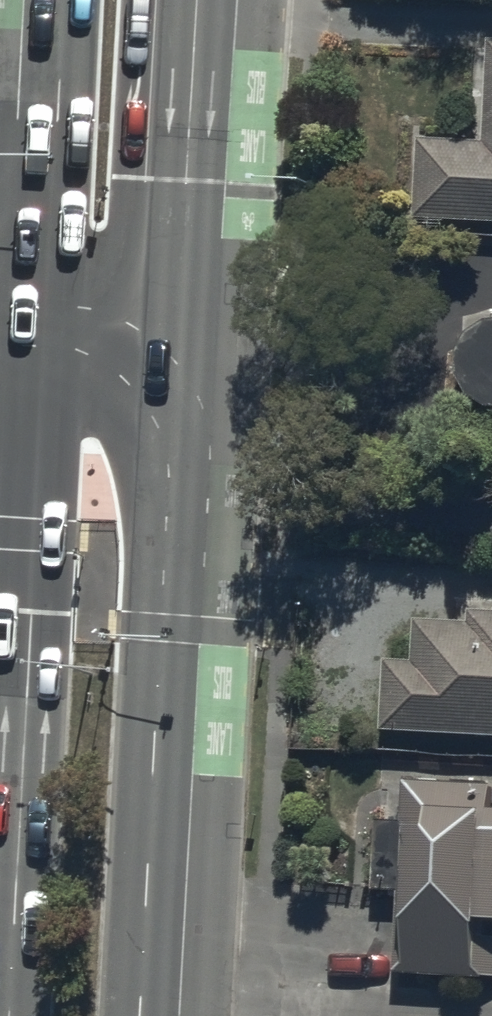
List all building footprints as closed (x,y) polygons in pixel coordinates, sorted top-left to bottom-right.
[(491,44),(489,145),(422,143),(420,225),(491,226),(491,44)] [(491,408),(491,327),(481,329),(464,343),(457,364),(461,385),(475,402),(491,408)] [(470,616),(470,625),(416,624),(416,667),(385,666),(382,736),(491,741),(491,616),(470,616)] [(484,930),(491,930),(491,816),(490,816),(491,789),(406,785),(397,978),(482,982),(484,930)]
